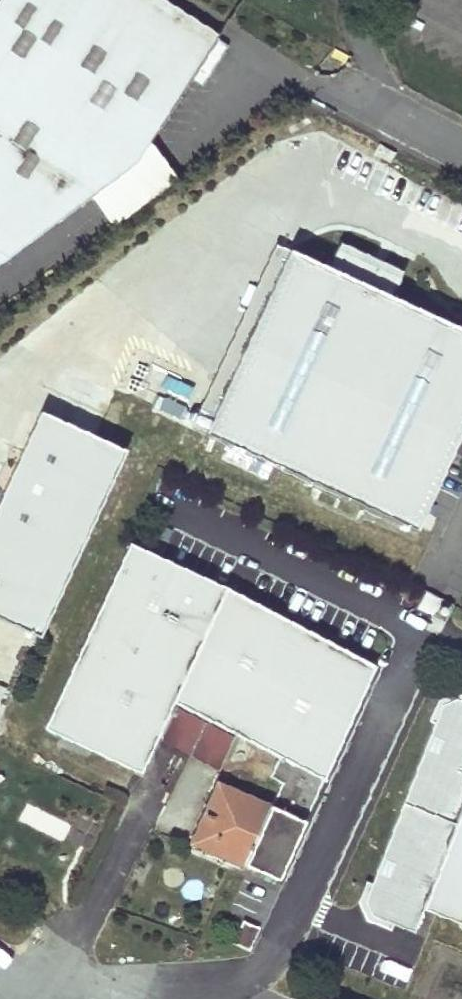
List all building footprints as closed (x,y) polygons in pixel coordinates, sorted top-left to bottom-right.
[(23,212),(48,224),(132,164),(216,35),(161,0),(0,0),(0,229),(23,212)] [(48,224),(23,212),(0,229),(0,260),(48,224)] [(126,378),(114,404),(410,538),(461,424),(461,343),(386,308),(396,284),(334,256),(323,280),(285,263),(215,418),(126,378)] [(98,397),(77,387),(57,434),(78,444),(98,397)] [(32,422),(0,490),(0,618),(35,634),(115,461),(78,444),(57,434),(32,422)] [(116,469),(108,485),(119,490),(126,474),(116,469)] [(128,542),(42,727),(139,772),(172,702),(226,588),(128,542)] [(226,588),(172,702),(277,757),(321,781),(374,665),(226,588)] [(442,705),(436,721),(435,721),(371,884),(372,884),(366,900),(372,914),(391,921),(391,922),(415,932),(424,908),(461,923),(461,702),(456,699),(442,705)] [(176,707),(159,738),(186,752),(203,721),(176,707)] [(205,722),(188,753),(215,768),(232,736),(205,722)] [(247,855),(243,864),(277,879),(321,781),(277,757),(268,776),(280,781),(269,806),(247,855)] [(216,783),(191,841),(232,859),(236,849),(247,855),(269,806),(216,783)] [(236,849),(232,859),(243,864),(247,855),(236,849)] [(242,918),(231,940),(247,948),(258,926),(242,918)]
